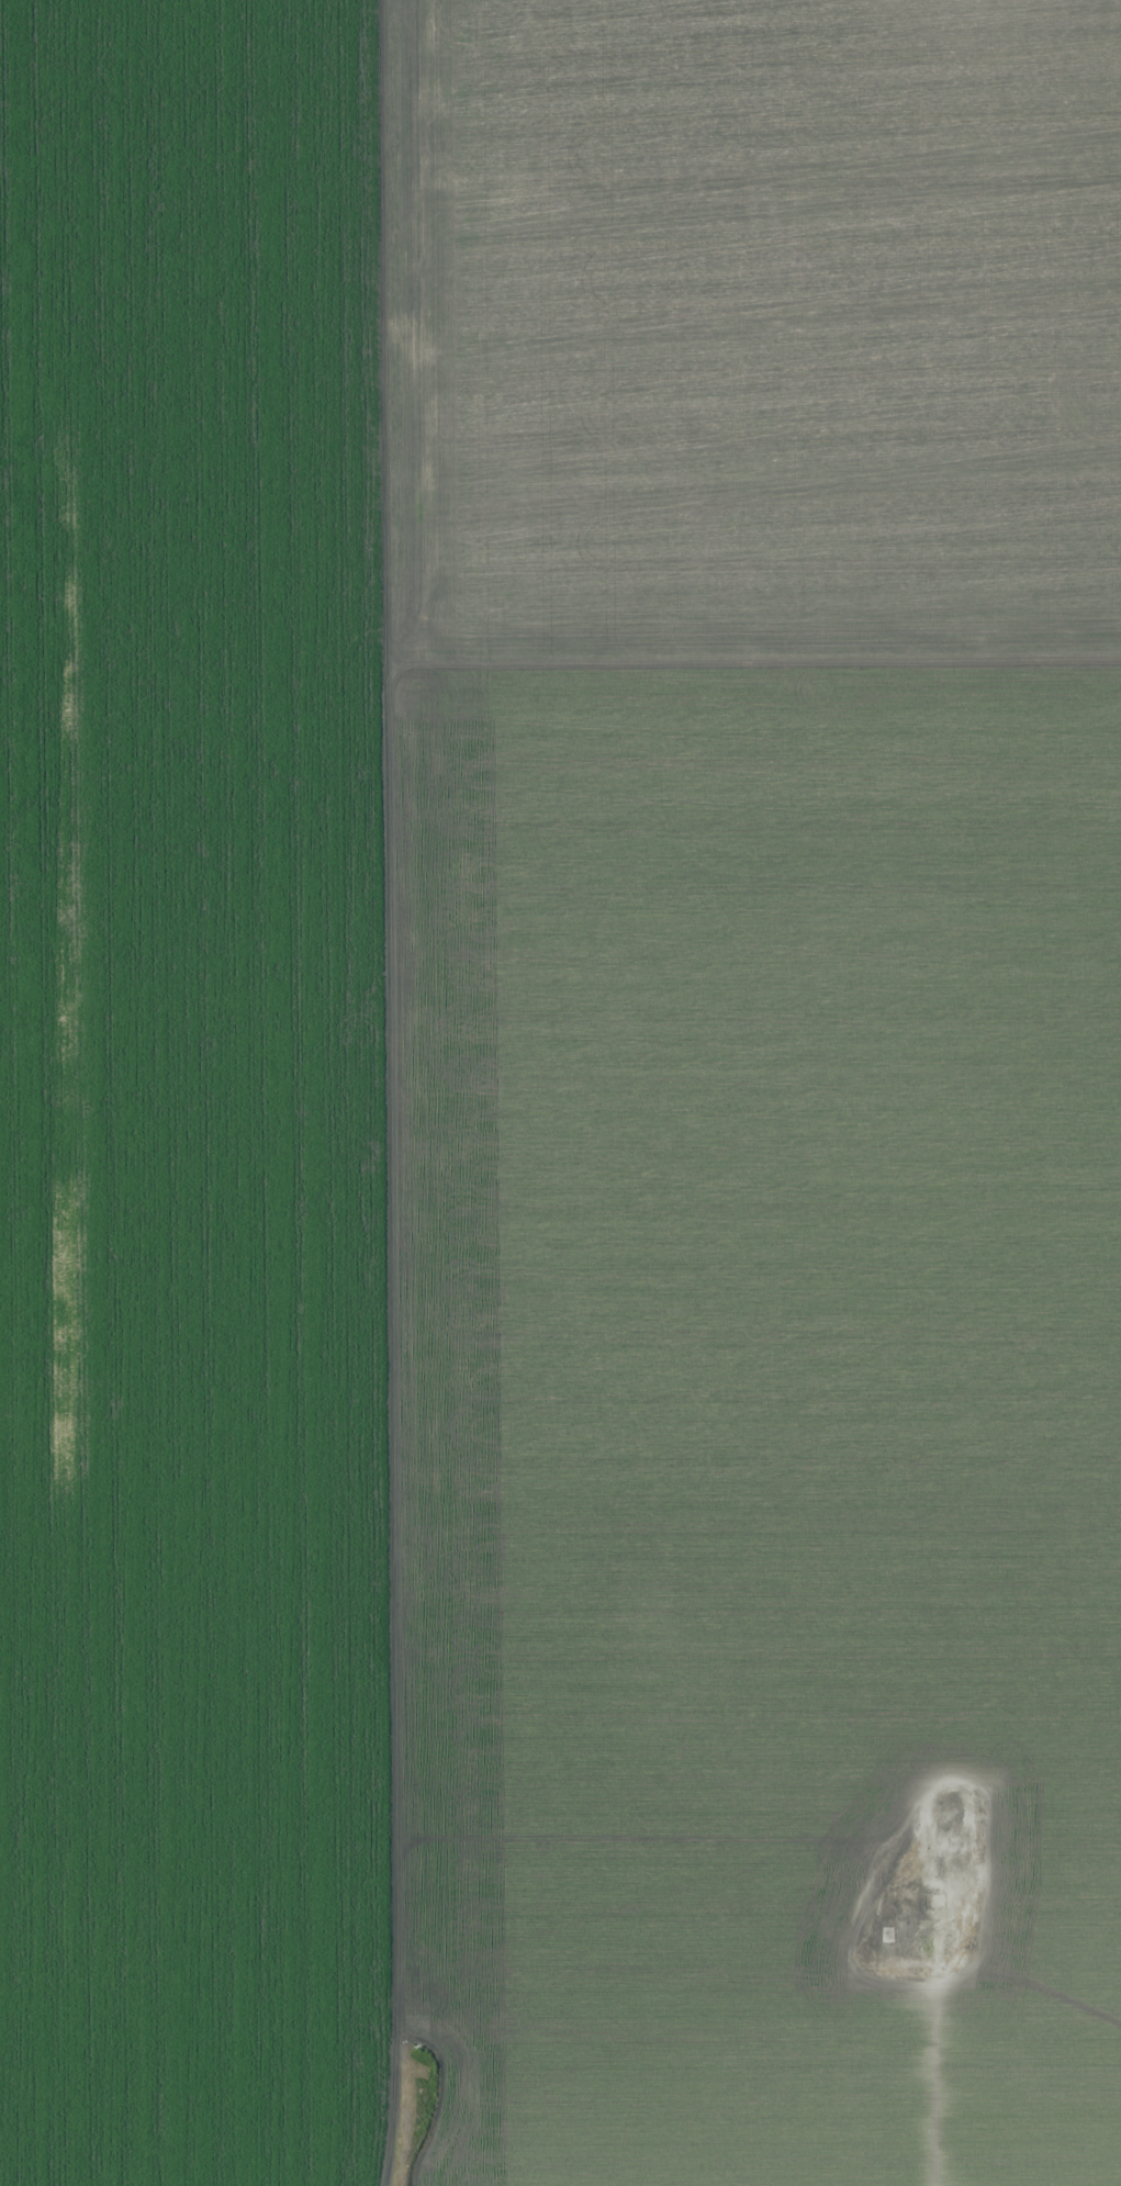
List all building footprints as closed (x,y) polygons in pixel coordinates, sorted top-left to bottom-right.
[(965,1831),(965,1792),(939,1792),(939,1831),(965,1831)] [(946,1909),(946,1893),(929,1893),(929,1909),(946,1909)]
